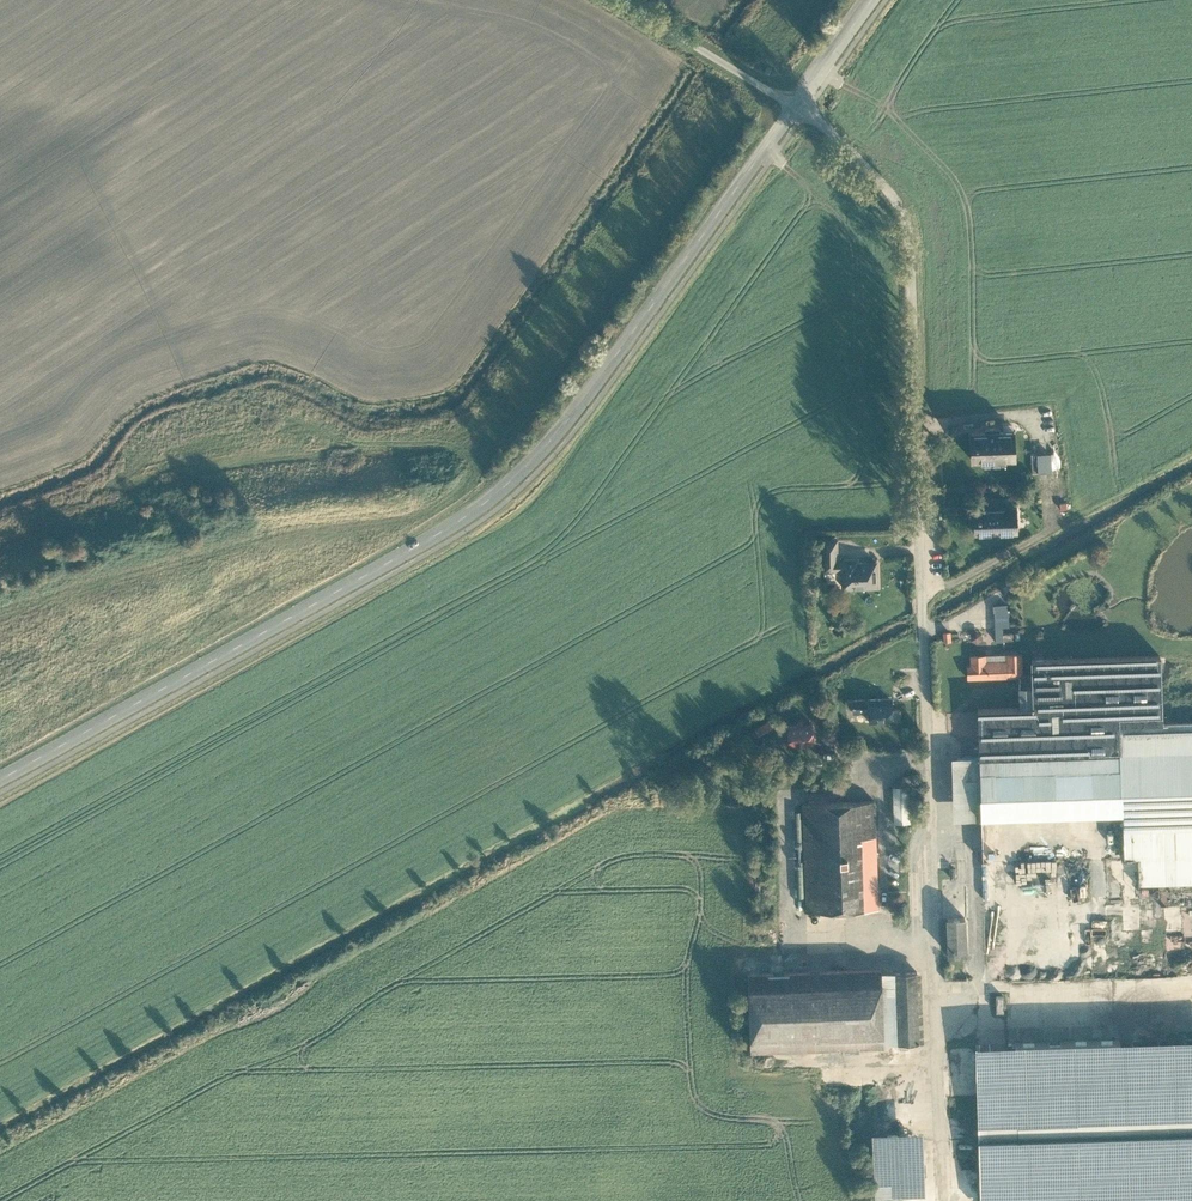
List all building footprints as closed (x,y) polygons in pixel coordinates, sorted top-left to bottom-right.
[(1015,460),(1014,428),(970,430),(971,462),(1015,460)] [(1014,505),(970,507),(972,532),(1016,530),(1014,505)] [(837,537),(815,537),(816,570),(840,569),(841,587),(876,586),(875,557),(837,558),(837,537)] [(1010,627),(993,627),(994,642),(1011,641),(1010,627)] [(948,631),(941,632),(942,644),(949,643),(948,631)] [(1158,653),(1026,658),(1028,706),(973,709),(975,755),(977,820),(1120,815),(1121,857),(1135,857),(1136,886),(1191,884),(1191,721),(1161,722),(1158,653)] [(964,656),(964,680),(1020,679),(1020,655),(964,656)] [(890,698),(849,699),(850,715),(891,714),(890,698)] [(812,724),(785,725),(785,745),(812,743),(812,724)] [(952,821),(977,820),(975,755),(950,756),(952,821)] [(876,801),(800,804),(805,913),(881,909),(876,801)] [(961,917),(942,917),(943,954),(962,953),(961,917)] [(878,967),(745,972),(748,1052),(881,1047),(881,1043),(921,1041),(918,970),(878,972),(878,967)] [(1003,993),(992,994),(993,1014),(1003,1013),(1003,993)] [(971,1045),(976,1200),(1191,1200),(1191,1038),(971,1045)] [(868,1130),(870,1194),(919,1192),(917,1129),(868,1130)]
